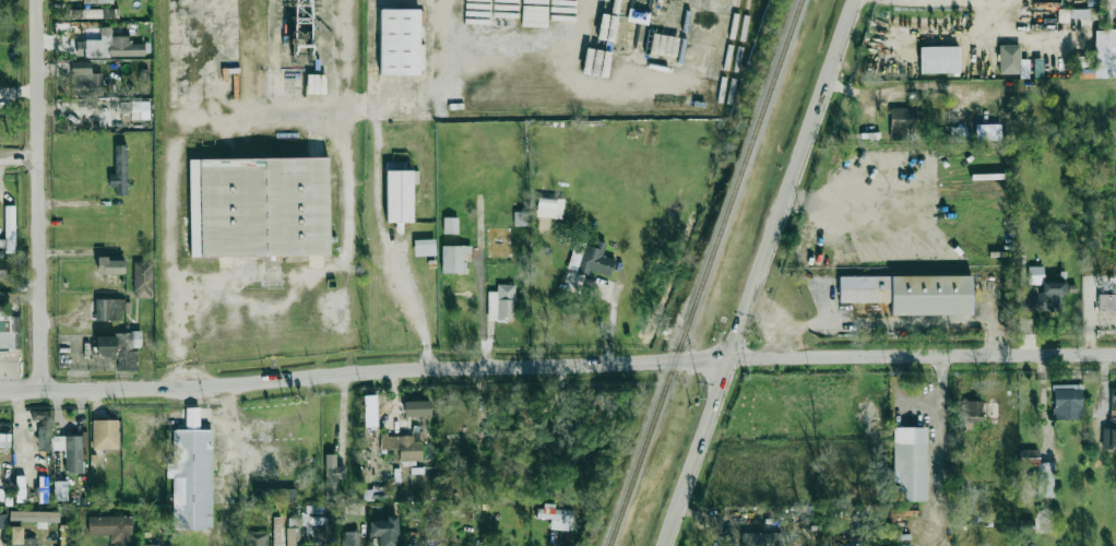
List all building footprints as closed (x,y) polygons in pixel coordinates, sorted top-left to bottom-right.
[(1115,78),(1115,0),(1106,0),(1106,8),(1115,8),(1115,30),(1094,29),(1094,78),(1115,78)] [(69,9),(69,18),(112,18),(113,10),(69,9)] [(423,10),(383,10),(383,76),(423,76),(423,10)] [(85,57),(145,56),(144,43),(128,44),(128,36),(111,36),(111,28),(100,28),(101,40),(85,40),(85,57)] [(999,75),(1020,74),(1019,45),(998,46),(999,75)] [(958,46),(919,47),(920,74),(959,73),(958,46)] [(102,73),(91,73),(91,62),(71,62),(70,95),(102,96),(102,73)] [(149,69),(140,69),(139,94),(148,94),(149,69)] [(119,100),(120,113),(130,113),(130,100),(119,100)] [(149,119),(149,100),(131,100),(131,119),(149,119)] [(889,140),(906,140),(907,129),(916,129),(917,108),(890,107),(889,140)] [(975,141),(1001,140),(1000,124),(975,125),(975,141)] [(965,126),(952,127),(953,141),(966,141),(965,126)] [(114,174),(110,174),(110,194),(126,194),(127,144),(115,144),(114,174)] [(329,159),(188,163),(190,259),(331,256),(329,159)] [(412,222),(412,169),(384,170),(385,222),(412,222)] [(3,250),(14,250),(14,205),(2,205),(3,250)] [(527,225),(527,211),(513,212),(513,225),(527,225)] [(456,234),(458,217),(443,216),(442,233),(456,234)] [(413,256),(435,254),(434,239),(413,239),(413,256)] [(574,241),(567,268),(589,274),(590,271),(610,276),(615,259),(602,256),(605,242),(596,240),(594,247),(574,241)] [(462,272),(462,253),(471,253),(471,246),(441,245),(440,272),(462,272)] [(123,273),(123,258),(96,259),(96,274),(123,273)] [(152,297),(152,261),(133,261),(133,297),(152,297)] [(1066,282),(1043,282),(1043,266),(1028,265),(1028,284),(1038,284),(1038,286),(1028,286),(1026,310),(1060,310),(1060,294),(1066,294),(1066,282)] [(838,302),(890,302),(890,314),(971,314),(971,275),(838,275),(838,302)] [(513,285),(496,284),(496,290),(487,290),(487,319),(512,319),(513,285)] [(1097,294),(1097,310),(1115,310),(1115,294),(1097,294)] [(94,299),(95,320),(119,320),(119,311),(126,311),(126,298),(94,299)] [(13,349),(13,332),(20,332),(20,316),(5,316),(5,306),(0,306),(0,349),(13,349)] [(117,370),(136,370),(136,348),(140,348),(140,333),(96,333),(96,357),(116,357),(117,370)] [(1081,419),(1081,384),(1052,384),(1053,419),(1081,419)] [(375,394),(363,395),(364,427),(377,426),(375,394)] [(982,400),(961,401),(962,428),(971,428),(971,422),(982,422),(982,400)] [(211,429),(199,429),(199,407),(185,407),(186,429),(171,429),(173,463),(166,463),(166,477),(171,477),(173,530),(212,529),(211,429)] [(48,420),(49,412),(36,411),(35,419),(48,420)] [(1109,417),(1109,428),(1102,427),(1101,449),(1115,449),(1115,417),(1109,417)] [(118,419),(92,419),(92,449),(118,448),(118,419)] [(37,448),(49,448),(50,420),(38,420),(37,448)] [(893,427),(892,472),(898,472),(898,500),(924,501),(925,427),(893,427)] [(10,434),(0,433),(0,447),(9,447),(10,434)] [(82,435),(51,436),(51,449),(64,449),(64,473),(82,472),(82,435)] [(420,440),(413,441),(413,435),(380,435),(380,449),(399,449),(399,461),(420,460),(420,440)] [(1019,450),(1019,466),(1036,465),(1037,497),(1053,497),(1053,462),(1038,462),(1037,449),(1019,450)] [(54,500),(67,500),(67,478),(61,479),(61,450),(52,450),(54,500)] [(344,466),(335,466),(334,453),(324,453),(325,499),(336,499),(336,478),(344,478),(344,466)] [(21,475),(34,475),(34,456),(22,456),(21,475)] [(536,518),(550,519),(550,529),(572,530),(573,510),(554,509),(554,506),(537,505),(536,518)] [(287,525),(306,526),(305,541),(317,542),(318,531),(332,531),(332,515),(323,515),(323,507),(301,506),(301,518),(287,518),(287,525)] [(59,511),(9,510),(9,521),(59,522),(59,511)] [(109,543),(130,542),(130,515),(87,515),(87,534),(109,534),(109,543)] [(368,520),(368,535),(378,536),(377,545),(397,545),(397,515),(387,515),(387,521),(368,520)] [(281,518),(273,518),(272,545),(280,545),(281,518)] [(299,527),(285,527),(286,545),(299,545),(299,527)] [(244,531),(244,545),(267,545),(266,531),(244,531)] [(359,532),(341,531),(341,545),(359,545),(359,532)] [(779,532),(741,533),(741,545),(779,545),(779,532)] [(21,537),(21,544),(10,544),(10,545),(37,545),(37,537),(21,537)]
